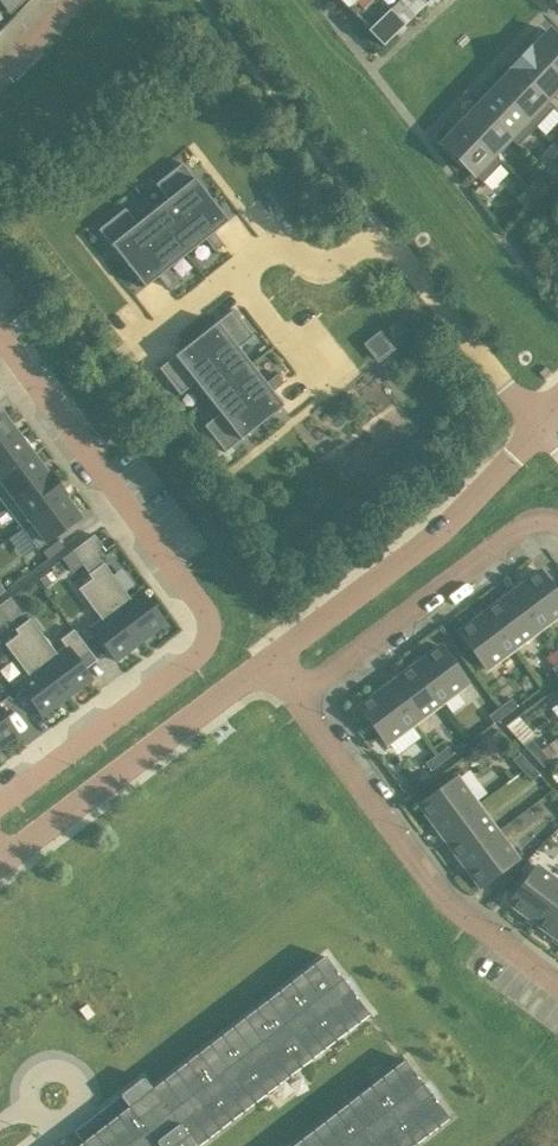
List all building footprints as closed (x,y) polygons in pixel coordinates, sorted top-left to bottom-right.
[(348,9),(357,0),(339,0),(348,9)] [(348,9),(383,45),(415,14),(401,0),(357,0),(348,9)] [(415,14),(430,0),(401,0),(415,14)] [(557,77),(557,40),(549,31),(531,50),(530,49),(530,50),(557,77)] [(557,87),(557,77),(530,50),(512,68),(546,100),(557,87)] [(553,107),(546,100),(512,68),(511,69),(513,70),(496,87),(495,86),(494,87),(535,126),(553,107)] [(517,145),(535,126),(494,87),(495,88),(478,106),(477,105),(476,105),(510,137),(509,138),(517,145)] [(492,156),(493,155),(509,138),(510,137),(476,105),(476,106),(477,107),(460,124),(459,123),(459,124),(492,156)] [(501,162),(493,155),(492,156),(459,124),(458,124),(459,125),(442,144),(452,154),(450,157),(461,167),(463,165),(474,175),(482,182),(501,162)] [(152,212),(169,233),(207,204),(197,192),(202,188),(182,163),(155,184),(168,200),(152,212)] [(527,188),(534,196),(544,185),(537,178),(527,188)] [(524,206),(534,196),(527,188),(516,199),(524,206)] [(207,204),(169,233),(186,255),(206,240),(215,251),(223,245),(214,233),(228,222),(220,212),(216,216),(207,204)] [(122,251),(132,263),(169,233),(152,212),(137,224),(125,208),(98,229),(118,255),(122,251)] [(159,277),(168,288),(176,282),(167,270),(186,255),(169,233),(132,263),(141,275),(137,278),(144,288),(159,277)] [(199,344),(228,382),(250,364),(238,349),(254,336),(233,310),(207,330),(210,335),(199,344)] [(367,345),(378,359),(390,349),(379,335),(367,345)] [(207,398),(228,382),(199,344),(187,354),(183,349),(158,369),(179,395),(195,383),(207,398)] [(283,406),(272,392),(283,382),(277,374),(265,383),(250,364),(228,382),(258,419),(270,410),(273,414),(283,406)] [(246,428),(258,419),(228,382),(207,398),(219,414),(204,426),(225,452),(249,433),(246,428)] [(18,435),(2,414),(0,415),(0,448),(18,435)] [(33,455),(18,435),(0,448),(0,480),(33,455)] [(49,475),(48,475),(33,455),(0,480),(0,501),(5,508),(49,475)] [(21,529),(65,496),(49,475),(5,508),(21,529)] [(37,550),(80,518),(64,497),(66,497),(65,496),(21,529),(37,550)] [(82,544),(72,551),(82,565),(91,558),(82,544)] [(72,551),(62,559),(72,572),(82,565),(72,551)] [(103,563),(89,574),(140,642),(164,624),(140,591),(129,599),(103,563)] [(557,616),(557,596),(539,571),(512,591),(540,629),(557,616)] [(91,579),(78,589),(101,620),(91,628),(115,661),(140,642),(89,574),(88,575),(91,579)] [(485,612),(513,650),(540,629),(512,591),(485,612)] [(11,601),(0,608),(10,622),(21,614),(11,601)] [(8,620),(0,608),(0,626),(8,620)] [(513,650),(485,612),(458,632),(486,670),(513,650)] [(29,619),(15,629),(66,698),(91,679),(84,670),(75,658),(88,649),(73,629),(59,640),(65,647),(56,654),(29,619)] [(18,635),(4,645),(28,676),(17,683),(42,716),(66,698),(15,629),(14,630),(18,635)] [(412,666),(440,704),(467,684),(439,646),(412,666)] [(385,687),(413,725),(440,704),(412,666),(385,687)] [(413,725),(385,687),(358,707),(386,745),(413,725)] [(511,699),(488,716),(494,724),(517,707),(511,699)] [(440,707),(428,715),(454,751),(469,740),(454,718),(450,721),(440,707)] [(17,734),(0,711),(0,747),(17,734)] [(531,739),(524,746),(533,757),(540,750),(531,739)] [(448,746),(425,763),(431,771),(454,754),(448,746)] [(533,757),(543,767),(550,761),(540,750),(533,757)] [(512,760),(522,771),(529,764),(519,754),(512,760)] [(532,781),(539,775),(529,764),(522,771),(532,781)] [(457,777),(419,805),(439,832),(476,804),(457,777)] [(458,859),(496,831),(476,804),(439,832),(458,859)] [(496,831),(458,859),(479,887),(517,859),(496,831)] [(537,865),(508,904),(535,923),(557,893),(557,881),(537,865)] [(535,923),(557,941),(557,893),(535,923)] [(78,1145),(198,1145),(372,1016),(328,958),(155,1088),(146,1077),(122,1095),(131,1106),(78,1145)] [(94,1014),(86,1004),(79,1010),(87,1020),(94,1014)] [(450,1120),(406,1061),(293,1145),(416,1145),(450,1120)] [(12,1081),(0,1064),(0,1090),(12,1081)]
